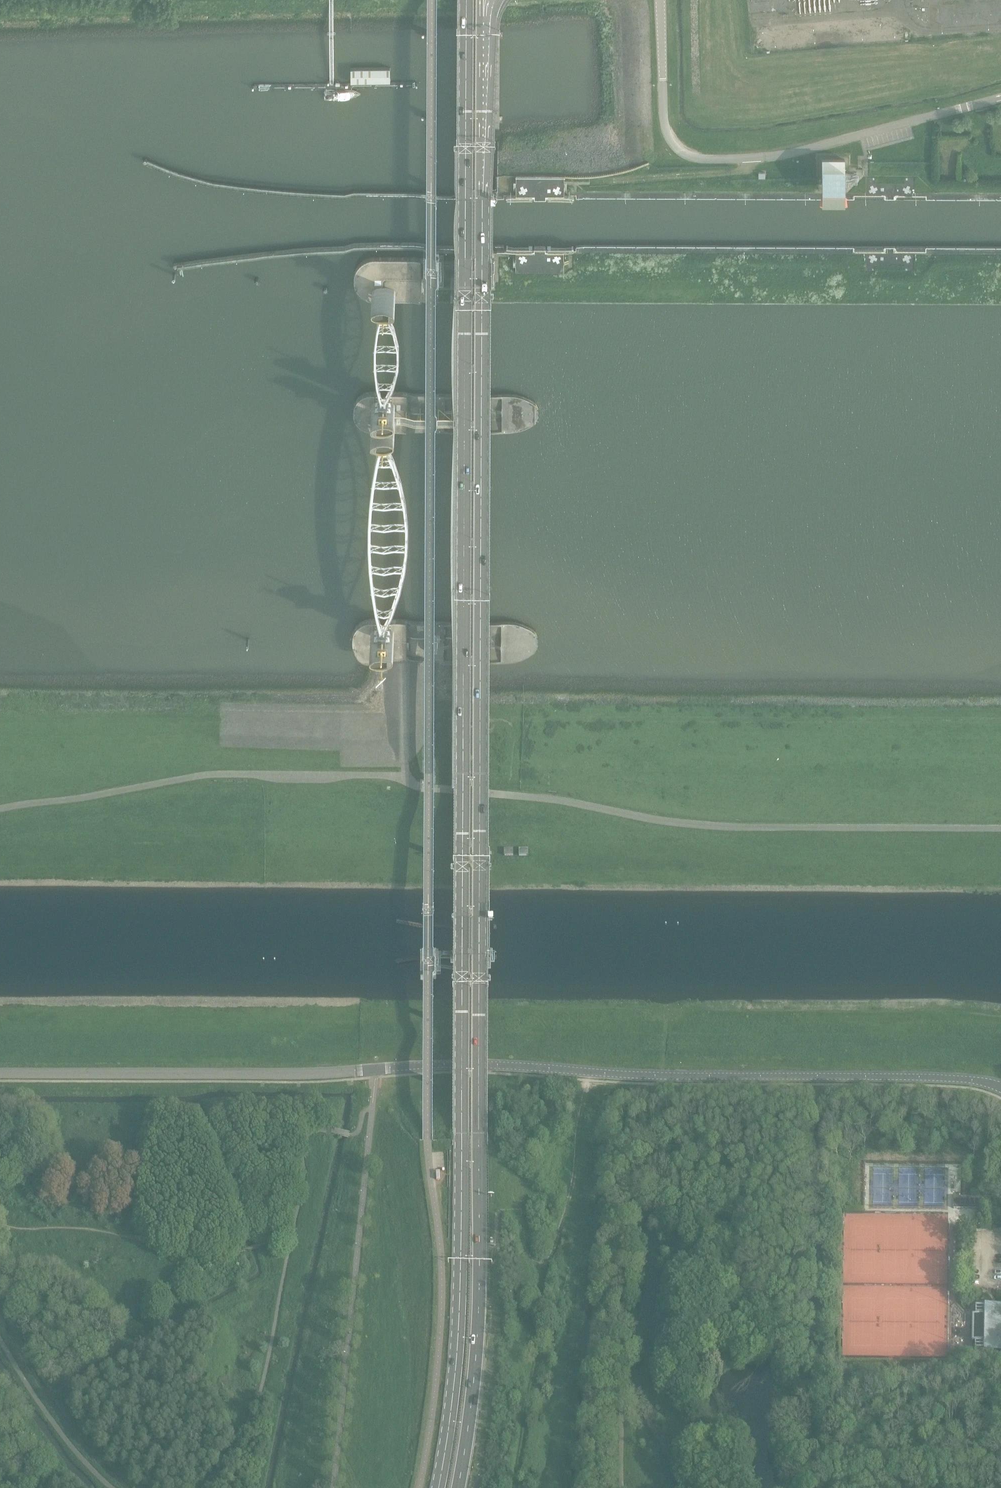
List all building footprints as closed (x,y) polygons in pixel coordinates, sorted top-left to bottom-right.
[(392,67),(352,67),(352,82),(392,82),(392,67)] [(845,160),(822,160),(822,185),(822,195),(845,195),(845,160)] [(975,1342),(975,1350),(1000,1350),(1000,1306),(975,1306),(975,1314),(981,1314),(980,1342),(975,1342)]
